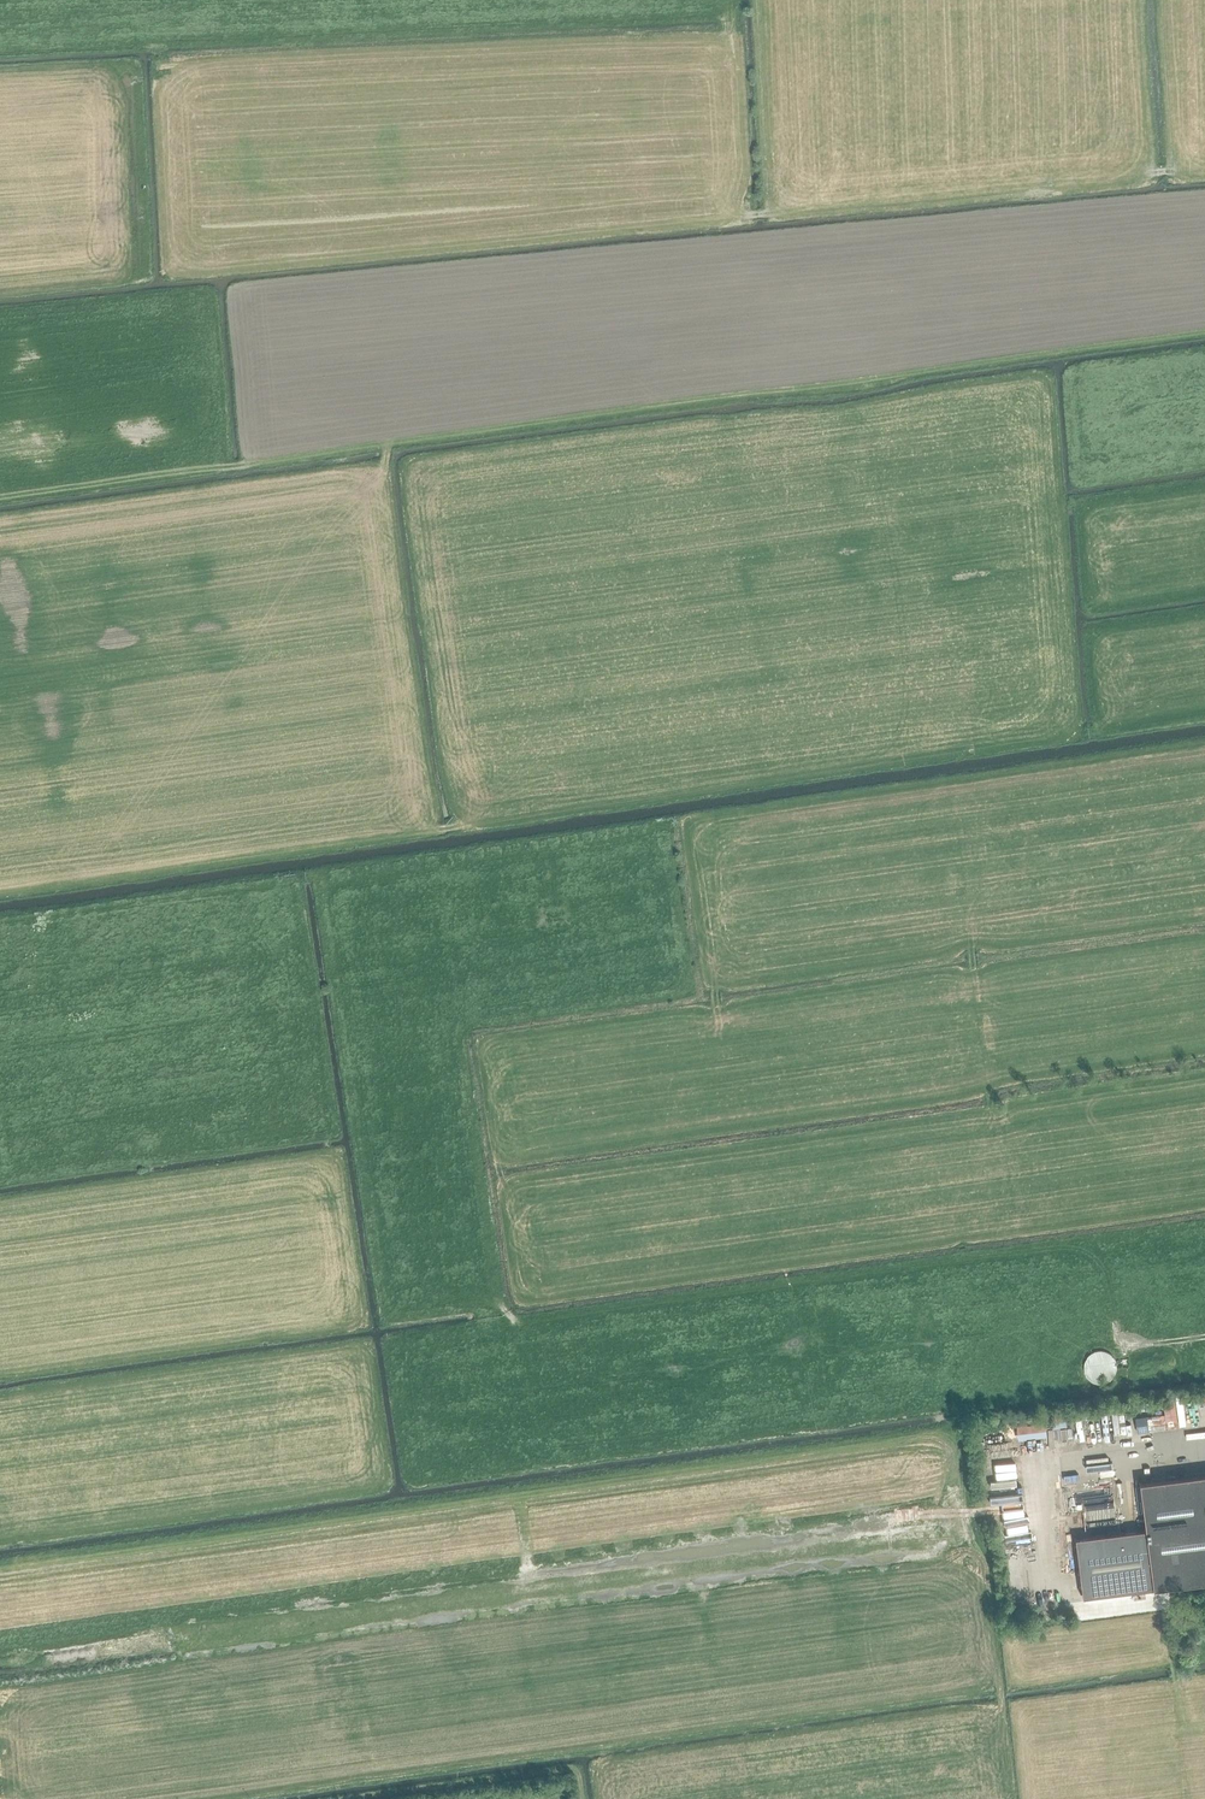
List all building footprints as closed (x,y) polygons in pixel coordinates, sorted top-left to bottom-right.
[(1087,1376),(1092,1380),(1098,1382),(1103,1382),(1109,1379),(1113,1375),(1116,1370),(1116,1364),(1114,1358),(1110,1353),(1104,1351),(1098,1350),(1092,1353),(1087,1357),(1084,1363),(1084,1370),(1087,1376)] [(1127,1411),(1120,1411),(1120,1407),(1108,1407),(1109,1433),(1128,1432),(1127,1411)] [(1168,1428),(1167,1413),(1139,1414),(1139,1429),(1168,1428)] [(1019,1437),(1048,1436),(1047,1422),(1018,1423),(1019,1437)] [(1142,1483),(1148,1530),(1077,1539),(1085,1597),(1156,1587),(1156,1588),(1204,1582),(1204,1475),(1142,1483)] [(1026,1484),(994,1490),(996,1505),(1028,1499),(1026,1484)]
